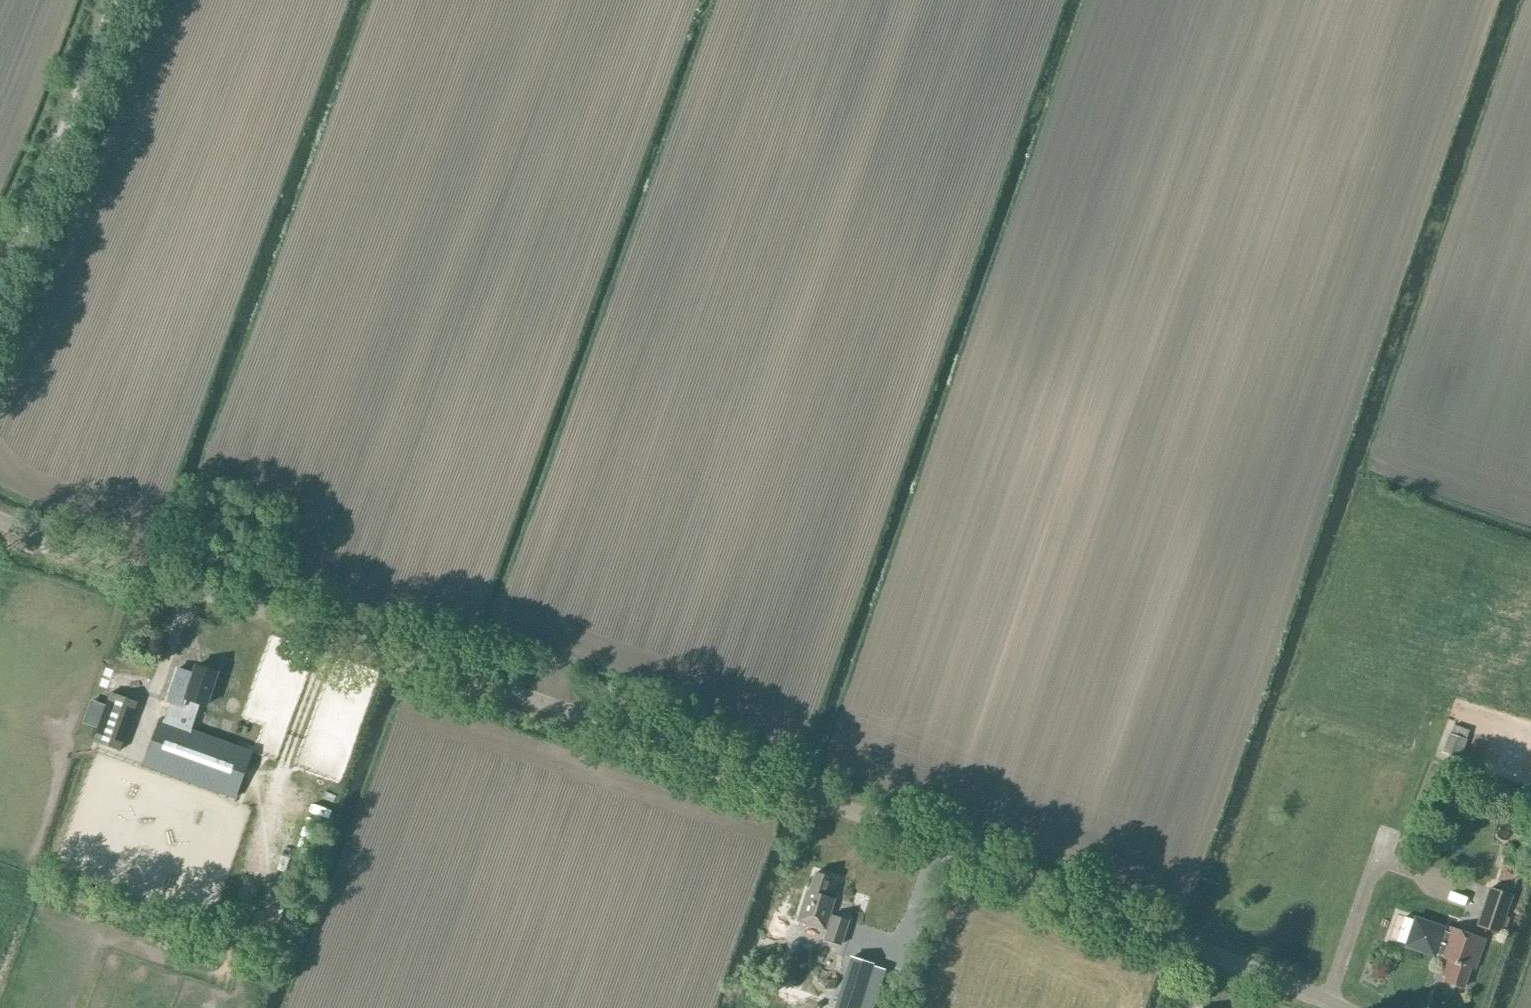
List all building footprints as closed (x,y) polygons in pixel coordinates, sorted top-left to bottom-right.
[(206,705),(217,673),(196,666),(194,673),(178,668),(167,701),(179,704),(173,723),(160,719),(144,762),(237,795),(252,752),(190,730),(200,703),(206,705)] [(107,705),(133,715),(137,702),(111,693),(107,705)] [(1443,753),(1461,759),(1470,730),(1454,725),(1452,734),(1449,734),(1443,753)] [(825,895),(831,877),(816,872),(810,891),(807,890),(798,921),(828,930),(825,940),(841,945),(849,920),(833,915),(832,918),(828,917),(834,898),(825,895)] [(1499,932),(1512,895),(1490,888),(1477,925),(1499,932)] [(1447,932),(1441,930),(1442,928),(1416,920),(1408,945),(1433,954),(1434,952),(1440,954),(1439,956),(1447,958),(1442,974),(1446,976),(1445,981),(1463,987),(1470,966),(1475,968),(1484,939),(1449,927),(1447,932)] [(874,964),(850,956),(834,1007),(860,1007),(874,964)]
